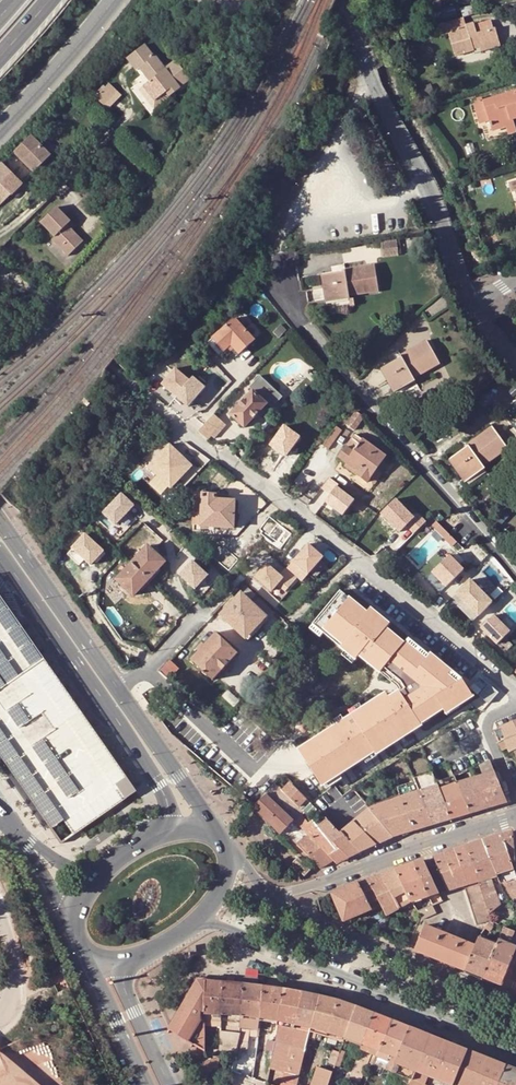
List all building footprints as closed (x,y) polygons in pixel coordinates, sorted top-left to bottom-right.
[(466,26),(463,18),(437,26),(441,36),(449,34),(455,54),(463,52),(464,54),(474,51),(473,49),(471,44),(478,42),(479,47),(498,41),(494,28),(493,28),(490,21),(474,26),(473,23),(466,26)] [(500,46),(498,41),(479,47),(481,52),(500,46)] [(140,68),(147,77),(152,74),(156,78),(151,82),(144,87),(156,100),(167,92),(170,96),(180,88),(179,87),(190,79),(176,60),(164,69),(155,57),(153,58),(144,46),(128,58),(137,70),(140,68)] [(156,78),(152,74),(147,77),(151,82),(156,78)] [(107,91),(111,94),(113,95),(114,93),(117,89),(111,85),(107,91)] [(154,109),(170,96),(167,92),(156,100),(144,87),(140,91),(154,109)] [(479,126),(482,125),(490,123),(492,131),(505,126),(514,124),(512,119),(515,117),(515,92),(483,102),(482,98),(477,100),(478,104),(473,105),(479,126)] [(119,97),(114,93),(113,95),(111,94),(105,103),(114,109),(121,98),(119,97)] [(514,124),(505,126),(507,132),(508,135),(515,132),(515,131),(514,124)] [(22,171),(27,166),(34,173),(59,149),(49,144),(43,150),(30,136),(14,153),(23,162),(18,168),(22,171)] [(22,184),(2,164),(0,166),(0,206),(22,184)] [(514,191),(515,190),(515,180),(508,183),(511,193),(514,191)] [(70,221),(57,207),(40,224),(54,238),(51,240),(67,257),(81,242),(66,226),(70,221)] [(398,255),(396,239),(381,240),(382,256),(398,255)] [(322,275),(326,299),(348,295),(378,291),(374,265),(344,270),(345,272),(322,275)] [(211,302),(217,294),(208,288),(202,295),(211,302)] [(236,313),(213,334),(224,346),(232,339),(241,349),(255,335),(236,313)] [(213,334),(209,337),(220,350),(224,346),(213,334)] [(381,369),(393,390),(413,378),(440,363),(426,341),(400,356),(401,357),(381,369)] [(160,381),(188,407),(208,386),(194,372),(189,377),(176,364),(160,381)] [(253,384),(269,400),(273,404),(283,394),(261,372),(249,384),(251,386),(253,384)] [(310,373),(306,377),(316,386),(320,382),(310,373)] [(393,390),(394,393),(415,381),(413,378),(393,390)] [(269,400),(253,384),(251,386),(229,409),(245,424),(269,400)] [(355,411),(346,424),(354,430),(364,417),(355,411)] [(210,434),(223,421),(213,413),(201,426),(210,434)] [(210,434),(201,426),(198,430),(206,438),(210,434)] [(336,426),(334,429),(323,445),(328,449),(341,430),(336,426)] [(467,445),(468,446),(450,460),(464,480),(483,466),(507,448),(491,427),(467,445)] [(356,475),(367,483),(368,482),(385,456),(389,450),(379,443),(374,449),(354,435),(338,458),(346,463),(347,464),(350,460),(358,465),(355,469),(358,472),(356,475)] [(147,465),(170,487),(193,463),(170,441),(147,465)] [(390,460),(385,456),(368,482),(373,485),(390,460)] [(350,460),(347,464),(346,463),(344,467),(356,475),(358,472),(355,469),(358,465),(350,460)] [(484,468),(483,466),(464,480),(466,482),(484,468)] [(332,477),(314,497),(334,515),(352,496),(332,477)] [(102,509),(116,523),(136,502),(122,489),(102,509)] [(193,512),(201,513),(200,525),(200,527),(233,528),(234,501),(217,500),(217,494),(194,492),(193,512)] [(415,512),(410,517),(390,497),(372,515),(391,534),(402,523),(412,533),(424,520),(415,512)] [(200,525),(201,513),(193,512),(192,525),(200,525)] [(437,521),(432,526),(453,546),(458,540),(437,521)] [(83,567),(99,551),(78,531),(62,547),(83,567)] [(294,559),(309,573),(325,555),(309,542),(294,559)] [(164,563),(147,547),(131,564),(150,581),(151,580),(160,571),(158,569),(164,563)] [(212,557),(222,566),(227,561),(230,556),(221,548),(212,557)] [(433,590),(456,567),(442,553),(418,576),(433,590)] [(223,577),(233,566),(227,561),(222,566),(212,557),(207,563),(223,577)] [(193,558),(180,571),(195,585),(208,571),(193,558)] [(268,559),(254,574),(272,589),(277,582),(285,573),(281,570),(268,559)] [(139,589),(141,591),(150,581),(131,564),(116,580),(133,596),(139,589)] [(285,573),(277,582),(286,590),(298,577),(285,566),(281,570),(285,573)] [(470,617),(486,600),(463,577),(446,594),(470,617)] [(241,586),(218,610),(246,636),(269,612),(241,586)] [(61,840),(125,795),(130,792),(137,786),(127,771),(8,603),(0,591),(0,754),(61,840)] [(300,749),(321,787),(374,751),(376,755),(423,725),(420,723),(444,709),(446,714),(474,695),(463,679),(461,681),(453,674),(453,673),(431,654),(430,655),(409,638),(404,643),(386,628),(389,625),(370,608),(366,613),(340,591),(312,623),(322,632),(343,651),(353,660),(357,656),(381,671),(401,690),(389,697),(387,693),(300,749)] [(491,645),(505,632),(488,614),(474,628),(491,645)] [(322,632),(312,623),(308,627),(318,636),(322,632)] [(212,681),(237,653),(215,633),(190,660),(212,681)] [(349,663),(353,660),(343,651),(339,655),(349,663)] [(167,664),(174,670),(176,668),(169,661),(167,664)] [(140,693),(147,699),(166,680),(174,670),(167,664),(140,693)] [(473,684),(470,687),(477,694),(481,690),(473,684)] [(499,743),(515,735),(515,721),(504,727),(494,732),(499,743)] [(189,739),(176,727),(170,734),(183,745),(189,739)] [(515,750),(515,735),(499,743),(501,750),(508,747),(510,752),(515,750)] [(480,765),(485,774),(494,771),(490,761),(480,765)] [(468,780),(475,777),(472,768),(465,772),(468,780)] [(506,802),(494,771),(485,774),(475,777),(487,808),(506,802)] [(415,781),(432,825),(450,819),(439,790),(436,782),(432,773),(414,778),(415,781)] [(450,819),(468,814),(457,783),(455,780),(454,778),(453,775),(436,782),(439,790),(450,819)] [(457,783),(468,814),(487,808),(475,777),(468,780),(457,783)] [(400,794),(401,798),(413,830),(432,825),(415,781),(397,787),(399,793),(400,794)] [(281,789),(299,807),(306,799),(289,783),(285,787),(280,783),(278,786),(281,789)] [(275,802),(283,794),(279,790),(275,786),(267,795),(275,802)] [(283,794),(275,802),(275,803),(290,818),(299,808),(299,807),(281,789),(279,790),(283,794)] [(275,803),(265,794),(253,808),(280,834),(293,821),(290,818),(275,803)] [(392,837),(413,830),(401,798),(376,807),(369,809),(392,837)] [(293,821),(308,836),(333,861),(335,863),(348,858),(319,828),(317,826),(307,816),(299,808),(290,818),(293,821)] [(359,852),(392,837),(369,809),(359,817),(357,814),(351,819),(353,822),(346,829),(340,823),(335,828),(359,852)] [(328,821),(326,819),(317,826),(319,828),(328,821)] [(348,858),(359,852),(335,828),(328,821),(319,828),(348,858)] [(497,877),(510,901),(515,899),(515,876),(511,862),(515,861),(512,832),(483,841),(497,877)] [(333,861),(308,836),(297,845),(320,868),(333,861)] [(510,901),(497,877),(483,841),(465,847),(478,882),(489,914),(501,904),(510,901)] [(465,847),(454,850),(467,885),(478,882),(465,847)] [(454,850),(444,854),(458,888),(464,886),(467,885),(454,850)] [(458,888),(444,854),(433,857),(448,891),(458,888)] [(297,858),(291,864),(304,876),(310,870),(297,858)] [(414,864),(429,897),(432,896),(439,894),(424,860),(414,864)] [(395,870),(412,902),(429,897),(414,864),(395,870)] [(395,870),(380,875),(399,909),(412,902),(395,870)] [(386,915),(399,909),(380,875),(357,883),(371,909),(372,911),(382,907),(386,915)] [(467,885),(464,886),(477,925),(491,920),(489,914),(478,882),(467,885)] [(332,894),(344,921),(371,909),(357,883),(332,894)] [(439,894),(432,896),(436,903),(442,900),(439,894)] [(422,919),(436,913),(431,905),(417,911),(420,917),(422,919)] [(490,932),(493,926),(489,922),(485,928),(490,932)] [(448,932),(447,935),(425,926),(415,950),(465,971),(475,946),(453,937),(454,935),(448,932)] [(515,949),(515,932),(504,927),(496,945),(483,978),(501,985),(515,949)] [(465,971),(483,978),(496,945),(478,938),(475,946),(465,971)] [(189,1041),(204,1051),(204,1032),(205,1013),(205,981),(197,980),(168,1029),(189,1041)] [(204,1032),(209,1032),(209,1026),(209,1014),(221,1015),(224,982),(205,981),(205,1013),(204,1032)] [(220,1039),(219,1049),(219,1054),(235,1055),(239,1035),(240,1033),(240,1024),(241,1016),(243,984),(224,982),(221,1015),(221,1021),(221,1027),(220,1031),(220,1039)] [(265,987),(243,984),(241,1016),(240,1024),(240,1033),(239,1035),(258,1037),(261,1018),(265,987)] [(278,1021),(285,990),(265,987),(261,1018),(278,1021)] [(301,992),(285,990),(278,1021),(275,1041),(273,1051),(269,1069),(284,1072),(295,1025),(296,1025),(301,992)] [(301,992),(296,1025),(295,1025),(284,1072),(281,1084),(297,1084),(302,1062),(304,1055),(308,1039),(311,1028),(320,996),(301,992)] [(320,996),(311,1028),(317,1030),(328,1033),(332,1019),(337,1006),(338,1000),(320,996)] [(332,1019),(328,1033),(345,1038),(357,1007),(351,1005),(345,1003),(338,1000),(337,1006),(332,1019)] [(357,1007),(345,1038),(362,1044),(374,1014),(357,1007)] [(221,1015),(209,1014),(209,1026),(221,1027),(221,1021),(221,1015)] [(374,1014),(362,1044),(380,1051),(393,1020),(374,1014)] [(383,1059),(385,1053),(398,1057),(410,1027),(393,1020),(380,1051),(377,1057),(383,1059)] [(431,1035),(410,1027),(398,1057),(395,1063),(392,1071),(412,1080),(416,1071),(431,1035)] [(453,1083),(468,1049),(460,1047),(460,1046),(431,1035),(416,1071),(412,1080),(410,1084),(425,1084),(424,1084),(428,1076),(444,1082),(445,1082),(452,1084),(453,1083)] [(304,1055),(311,1056),(315,1040),(308,1039),(304,1055)] [(362,1044),(360,1049),(377,1057),(380,1051),(362,1044)] [(458,1084),(499,1084),(507,1065),(468,1049),(453,1083),(458,1084)] [(335,1066),(340,1067),(345,1052),(341,1050),(340,1053),(335,1066)] [(335,1066),(340,1053),(332,1051),(328,1062),(335,1066)] [(395,1063),(398,1057),(385,1053),(383,1059),(390,1062),(387,1070),(391,1072),(392,1071),(395,1063)] [(218,1070),(218,1062),(204,1065),(204,1072),(215,1070),(218,1070)] [(507,1065),(499,1084),(515,1084),(515,1068),(507,1065)] [(333,1073),(317,1067),(311,1084),(329,1084),(333,1073)]
